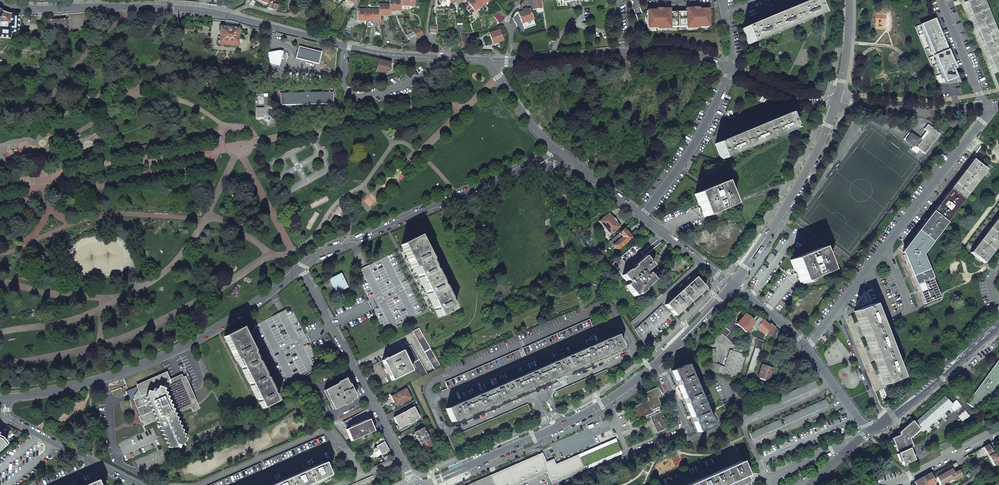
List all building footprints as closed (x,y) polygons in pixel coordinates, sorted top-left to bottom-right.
[(357,10),(357,20),(379,21),(379,15),(390,16),(390,10),(401,11),(401,5),(414,6),(414,0),(390,0),(390,5),(379,5),(379,10),(357,10)] [(438,1),(441,9),(450,8),(451,2),(450,2),(449,0),(442,0),(438,1)] [(464,6),(470,14),(488,0),(471,0),(467,3),(464,6)] [(541,0),(534,0),(535,9),(543,8),(541,0)] [(742,29),(748,45),(821,15),(815,0),(811,0),(804,3),(803,1),(801,2),(799,3),(800,5),(780,13),(779,11),(777,12),(775,13),(776,15),(756,23),(755,21),(753,22),(751,23),(752,25),(742,29)] [(993,72),(998,69),(998,40),(983,0),(969,0),(965,2),(993,72)] [(708,31),(708,9),(698,10),(698,8),(693,8),(693,9),(685,9),(685,12),(669,13),(669,9),(661,10),(661,9),(656,9),(656,11),(646,11),(646,14),(642,14),(636,16),(639,26),(647,26),(647,33),(657,32),(657,35),(669,35),(669,34),(686,33),(686,35),(699,34),(698,31),(708,31)] [(529,9),(518,13),(522,23),(533,19),(529,9)] [(0,21),(0,38),(10,38),(10,32),(18,33),(19,14),(9,14),(9,13),(2,11),(0,21)] [(500,13),(494,17),(499,23),(504,19),(500,13)] [(50,20),(51,30),(68,29),(68,19),(50,20)] [(914,27),(938,84),(945,83),(943,80),(951,77),(953,82),(957,81),(952,69),(954,68),(951,62),(949,57),(933,19),(914,27)] [(217,41),(217,45),(236,46),(236,43),(237,43),(238,28),(220,27),(219,41),(217,41)] [(413,32),(416,38),(423,34),(420,28),(413,32)] [(499,30),(489,34),(493,44),(503,40),(499,30)] [(413,32),(407,35),(410,42),(416,39),(413,32)] [(462,37),(461,47),(466,48),(469,48),(469,43),(466,42),(467,37),(462,37)] [(320,52),(299,46),(296,58),(318,64),(320,52)] [(267,53),(269,63),(279,66),(282,52),(267,53)] [(378,60),(375,71),(388,74),(391,63),(378,60)] [(280,103),(280,105),(333,104),(333,93),(326,93),(280,94),(280,103)] [(166,121),(159,113),(158,114),(157,115),(163,123),(165,122),(166,121)] [(721,160),(794,130),(788,114),(777,118),(777,116),(773,117),(773,120),(753,128),(752,126),(748,128),(749,130),(729,138),(728,136),(724,138),(725,140),(715,144),(721,160)] [(925,154),(940,134),(927,125),(924,129),(928,132),(920,142),(918,140),(911,134),(905,141),(912,147),(913,145),(919,150),(925,154)] [(144,149),(146,148),(147,149),(150,148),(151,148),(152,150),(154,149),(152,145),(146,147),(146,145),(142,147),(142,148),(136,150),(138,155),(140,154),(139,153),(140,151),(143,150),(144,149)] [(903,255),(923,304),(937,298),(921,255),(986,170),(985,169),(972,160),(903,249),(904,250),(903,252),(904,255),(903,255)] [(986,170),(989,173),(993,168),(988,165),(985,169),(986,170)] [(694,194),(704,217),(732,206),(723,183),(694,194)] [(599,222),(610,235),(619,227),(608,214),(599,222)] [(984,263),(998,244),(998,215),(970,253),(984,263)] [(615,248),(618,249),(631,237),(630,236),(626,231),(626,232),(623,229),(609,241),(615,248)] [(631,237),(634,241),(640,237),(635,231),(630,236),(631,237)] [(415,268),(439,317),(454,310),(429,261),(431,260),(418,236),(401,245),(413,269),(415,268)] [(612,264),(622,276),(644,256),(635,245),(612,264)] [(790,260),(800,283),(802,282),(802,284),(804,283),(803,282),(828,271),(819,248),(790,260)] [(625,286),(635,296),(638,294),(639,295),(645,290),(644,289),(655,280),(648,273),(646,275),(645,273),(653,266),(644,256),(622,276),(628,283),(625,286)] [(331,282),(335,290),(335,291),(336,291),(337,292),(338,291),(345,288),(346,287),(346,286),(346,284),(342,276),(341,276),(340,275),(339,275),(339,276),(332,279),(331,279),(331,280),(331,281),(331,282)] [(665,305),(675,316),(683,309),(692,300),(705,288),(695,277),(665,305)] [(635,330),(639,336),(667,311),(662,305),(635,330)] [(879,374),(884,385),(900,378),(870,305),(854,312),(859,326),(869,349),(879,374)] [(291,307),(252,326),(282,385),(294,380),(295,381),(310,373),(309,372),(321,366),(309,343),(305,335),(291,307)] [(744,315),(736,324),(745,332),(753,323),(744,315)] [(729,318),(718,331),(732,344),(737,338),(728,330),(736,322),(733,320),(732,321),(729,318)] [(522,349),(525,356),(592,327),(589,320),(522,349)] [(763,320),(757,327),(766,336),(766,333),(769,325),(763,320)] [(771,336),(774,338),(780,331),(770,323),(769,325),(766,333),(771,336)] [(241,328),(224,337),(236,361),(238,360),(262,409),(276,401),(252,353),(254,352),(241,328)] [(412,331),(435,370),(441,367),(418,328),(412,331)] [(445,409),(451,422),(466,416),(466,418),(471,416),(470,414),(484,408),(485,410),(489,408),(488,406),(495,404),(496,405),(500,403),(499,402),(510,397),(511,399),(515,397),(514,395),(529,389),(529,391),(534,389),(533,387),(550,380),(551,381),(555,379),(555,377),(565,373),(566,375),(571,373),(570,371),(584,365),(585,367),(589,365),(588,363),(602,357),(603,359),(608,357),(607,355),(621,349),(615,335),(445,409)] [(758,340),(755,348),(761,350),(764,341),(758,340)] [(404,349),(421,377),(427,374),(410,345),(404,349)] [(755,348),(745,378),(751,380),(761,350),(755,348)] [(710,363),(711,371),(717,373),(737,380),(745,355),(729,350),(724,367),(717,365),(715,349),(709,350),(710,363)] [(382,361),(392,381),(412,371),(402,351),(385,359),(385,358),(383,359),(384,360),(382,361)] [(445,383),(448,389),(522,357),(519,351),(445,383)] [(976,410),(998,379),(998,359),(967,403),(976,410)] [(762,363),(758,377),(760,378),(759,379),(765,381),(766,380),(768,381),(773,366),(762,363)] [(691,417),(697,432),(711,426),(685,365),(671,371),(678,388),(683,398),(691,417)] [(556,392),(559,399),(609,377),(606,370),(556,392)] [(167,374),(125,392),(127,396),(128,396),(128,397),(130,401),(133,400),(140,415),(139,417),(140,419),(141,422),(143,422),(145,425),(157,419),(170,448),(175,446),(175,448),(178,447),(181,445),(181,443),(185,441),(173,415),(191,407),(193,411),(199,408),(188,383),(192,382),(189,375),(182,378),(181,375),(170,380),(167,374)] [(351,377),(345,380),(348,386),(354,383),(351,377)] [(345,380),(325,390),(334,409),(355,399),(348,386),(345,380)] [(632,412),(636,420),(645,416),(646,418),(649,417),(656,433),(668,428),(661,412),(660,412),(658,408),(661,406),(657,397),(660,396),(656,388),(645,393),(648,400),(649,403),(629,411),(630,413),(632,412)] [(391,397),(396,406),(411,398),(406,389),(391,397)] [(944,396),(914,423),(921,431),(925,428),(928,425),(932,421),(935,419),(940,415),(943,412),(947,408),(951,412),(953,410),(953,411),(960,405),(956,400),(951,404),(944,396)] [(394,418),(399,429),(409,424),(409,423),(419,418),(413,407),(393,418),(394,418)] [(965,411),(958,417),(963,422),(970,416),(965,411)] [(349,419),(343,422),(346,430),(353,427),(349,419)] [(353,427),(346,430),(351,441),(374,431),(369,420),(353,427)] [(780,420),(749,433),(752,439),(782,426),(780,420)] [(898,432),(899,435),(903,434),(902,433),(914,423),(912,421),(902,429),(898,432)] [(897,453),(909,448),(913,447),(909,438),(911,436),(913,438),(921,431),(914,423),(902,433),(903,434),(899,435),(891,439),(892,442),(897,453)] [(414,433),(420,443),(428,439),(423,428),(414,433)] [(266,469),(327,443),(324,436),(263,463),(266,469)] [(378,450),(381,455),(389,451),(385,444),(386,443),(382,438),(376,442),(378,445),(376,447),(377,448),(376,448),(375,448),(374,448),(374,449),(374,450),(375,451),(376,451),(377,451),(378,450)] [(422,447),(423,449),(432,445),(428,439),(420,443),(415,446),(417,449),(422,447)] [(547,472),(552,483),(591,467),(621,454),(616,439),(615,439),(611,441),(606,443),(602,445),(590,450),(578,455),(569,459),(556,465),(554,460),(547,463),(545,464),(542,455),(504,471),(497,474),(469,484),(516,484),(547,472)] [(995,441),(991,444),(994,450),(998,448),(995,441)] [(983,448),(994,466),(998,464),(998,463),(988,445),(983,448)] [(903,465),(904,467),(907,465),(906,463),(914,460),(909,448),(897,453),(902,465),(903,465)] [(746,476),(748,475),(749,474),(747,469),(744,471),(740,462),(687,484),(725,484),(746,476)] [(272,484),(307,484),(329,475),(324,463),(272,484)] [(263,470),(260,464),(211,484),(230,484),(263,470)] [(936,477),(941,484),(952,479),(954,482),(963,477),(959,470),(954,473),(952,470),(945,474),(944,473),(936,477)] [(922,478),(925,484),(931,484),(935,483),(929,474),(922,478)] [(307,484),(318,484),(331,479),(329,475),(307,484)] [(353,484),(371,484),(376,483),(373,476),(353,484)]
